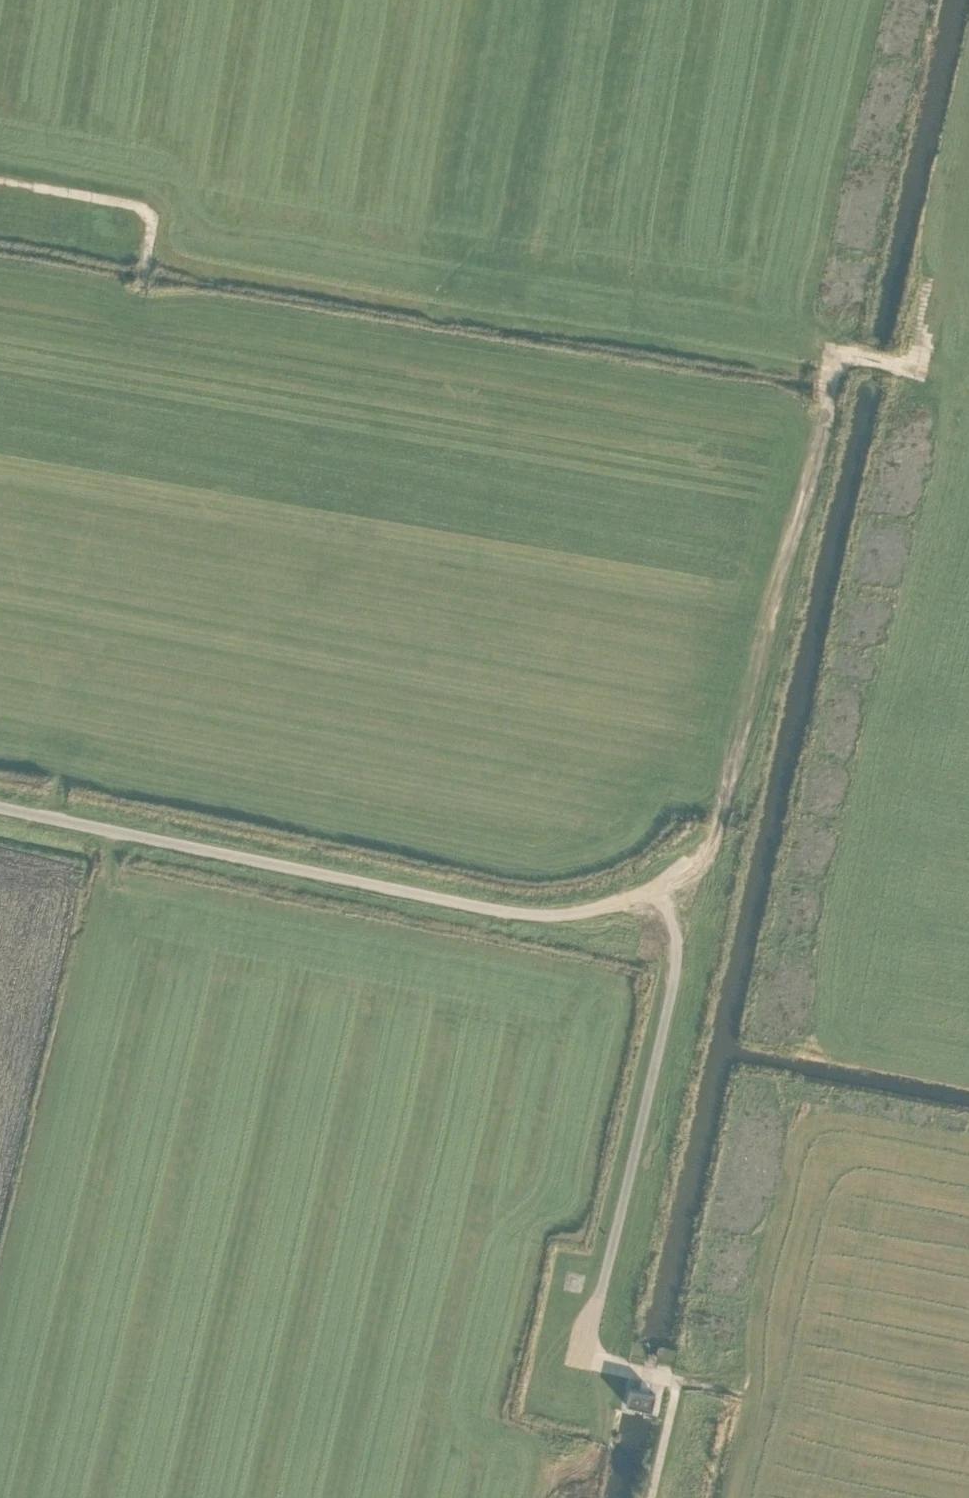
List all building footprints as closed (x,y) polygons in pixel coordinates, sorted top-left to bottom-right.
[(624,1403),(650,1409),(654,1393),(628,1387),(624,1403)]
